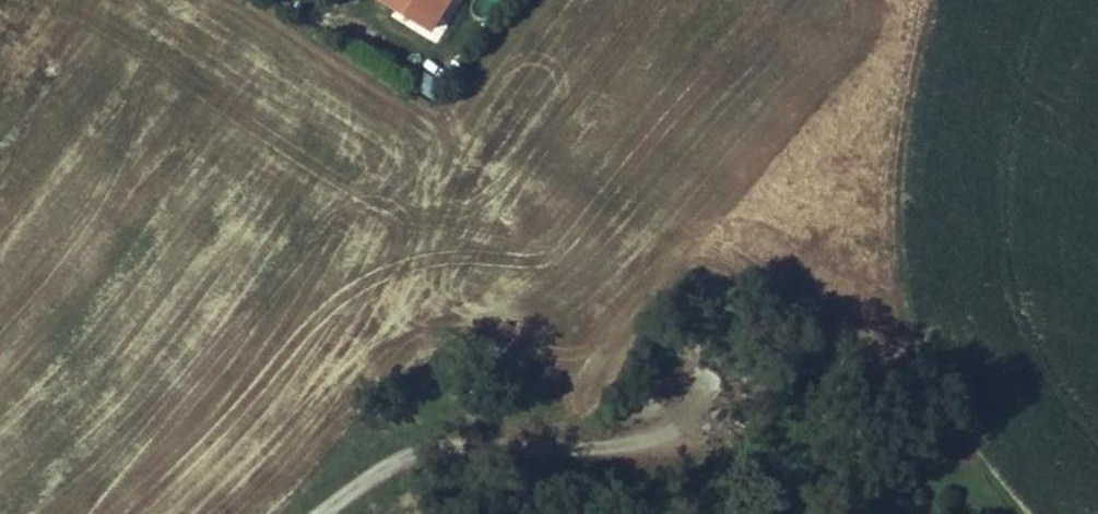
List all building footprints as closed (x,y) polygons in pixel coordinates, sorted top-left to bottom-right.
[(431,34),(451,0),(370,0),(431,34)]
